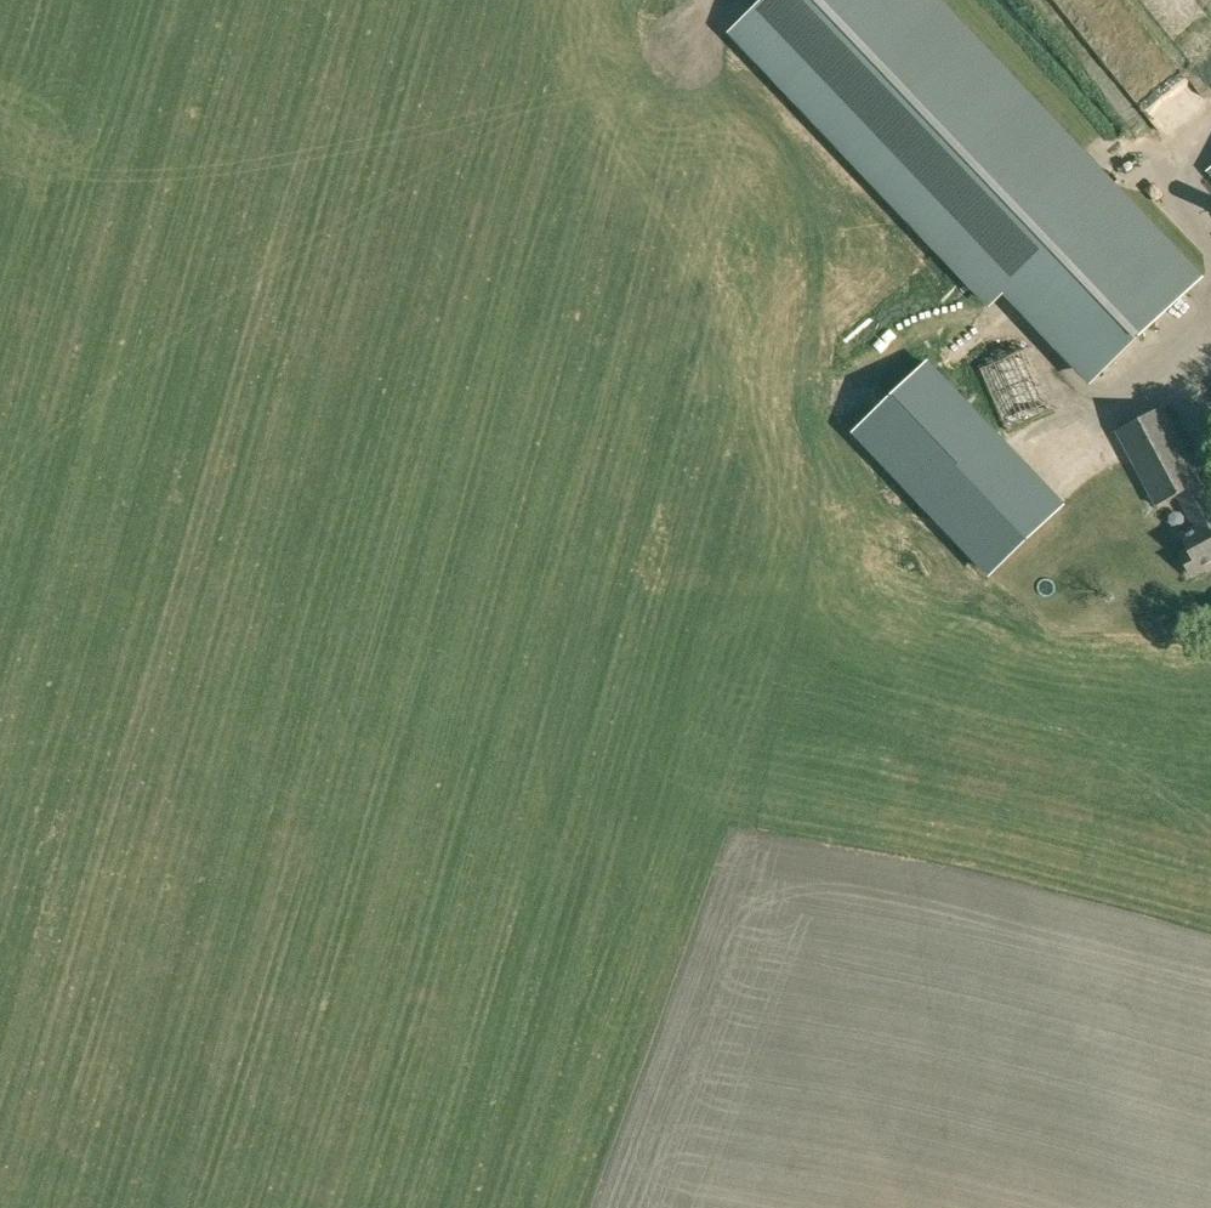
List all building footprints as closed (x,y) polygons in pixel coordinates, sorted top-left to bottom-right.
[(1200,279),(935,0),(765,0),(733,30),(733,29),(733,30),(992,303),(1012,284),(1098,376),(1200,279)] [(928,364),(858,431),(924,501),(995,434),(928,364)] [(1198,564),(1202,571),(1210,566),(1210,497),(1162,406),(1117,430),(1157,506),(1178,494),(1196,529),(1184,536),(1198,564)]
